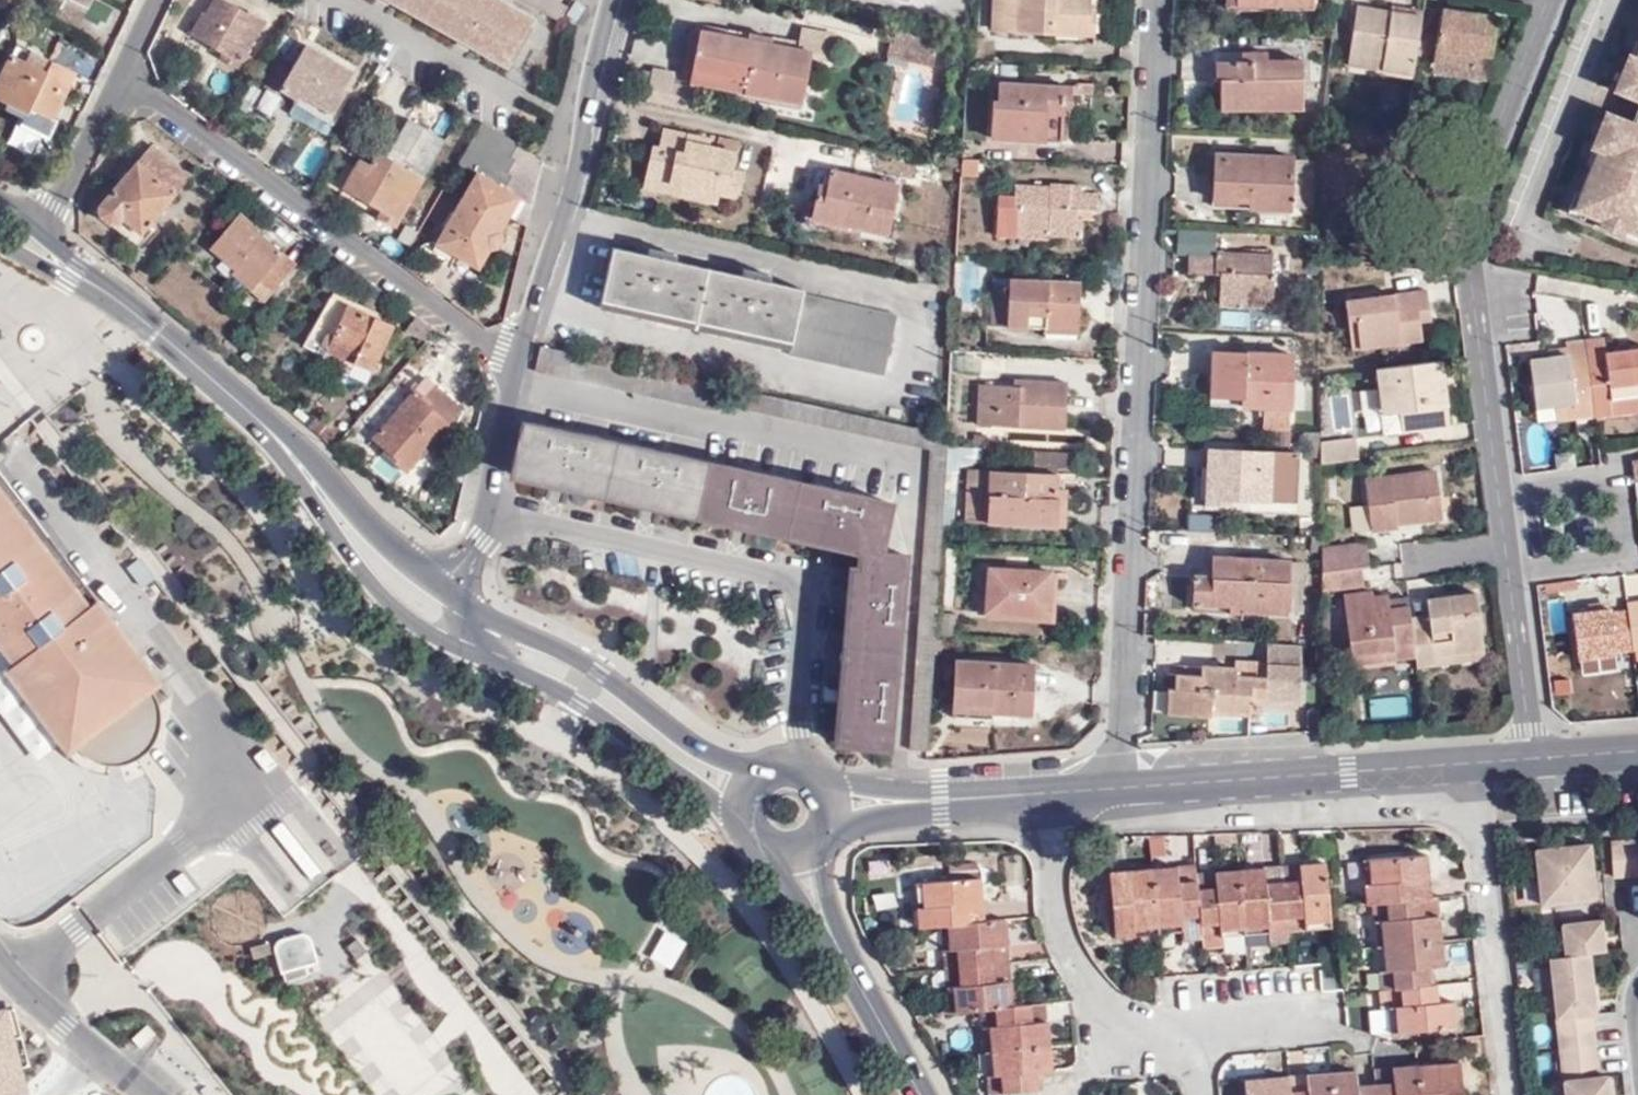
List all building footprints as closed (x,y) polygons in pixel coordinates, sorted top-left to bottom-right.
[(236,69),(266,21),(250,11),(248,13),(225,0),(213,0),(204,14),(201,12),(187,34),(223,56),(222,60),(236,69)] [(505,62),(528,21),(491,0),(399,0),(434,20),(505,62)] [(559,21),(568,7),(556,0),(521,0),(559,21)] [(1093,36),(1095,9),(1090,9),(1090,0),(993,0),(992,28),(1093,36)] [(1235,0),(1228,0),(1229,11),(1312,10),(1312,3),(1235,4),(1235,0)] [(586,8),(576,1),(566,16),(577,22),(586,8)] [(1384,59),(1382,70),(1413,75),(1422,16),(1357,6),(1349,53),(1384,59)] [(1500,20),(1445,10),(1436,62),(1491,71),(1500,20)] [(587,44),(591,27),(577,24),(572,40),(587,44)] [(897,27),(890,57),(935,68),(940,46),(954,49),(956,41),(897,27)] [(804,29),(799,50),(709,33),(699,83),(802,103),(812,58),(832,62),(838,36),(804,29)] [(701,32),(691,81),(699,83),(709,33),(701,32)] [(0,77),(0,100),(8,103),(27,113),(29,108),(53,120),(76,74),(16,44),(0,77)] [(298,101),(329,119),(345,93),(342,92),(354,72),(306,44),(288,73),(275,65),(261,88),(276,96),(279,90),(298,101)] [(1268,53),(1243,53),(1243,61),(1269,61),(1268,53)] [(1349,53),(1348,64),(1382,70),(1384,59),(1349,53)] [(1300,61),(1269,61),(1243,61),(1217,61),(1217,80),(1221,80),(1230,80),(1230,102),(1300,103),(1300,61)] [(1637,64),(1632,61),(1628,71),(1622,69),(1614,89),(1637,99),(1637,63),(1637,64)] [(1490,81),(1491,71),(1436,62),(1435,72),(1490,81)] [(1230,102),(1230,80),(1221,80),(1221,108),(1300,109),(1300,103),(1230,102)] [(999,100),(992,100),(991,130),(1047,132),(1048,113),(1064,113),(1064,106),(1070,106),(1071,96),(1071,88),(1000,85),(999,100)] [(1076,85),(1071,88),(1071,96),(1092,96),(1092,85),(1076,85)] [(326,134),(349,96),(345,93),(329,119),(298,101),(291,113),(322,132),(326,134)] [(19,126),(45,138),(53,120),(29,108),(27,113),(8,103),(4,110),(22,119),(19,126)] [(1634,114),(1631,123),(1605,113),(1597,133),(1602,135),(1598,145),(1604,147),(1597,164),(1591,162),(1579,191),(1585,194),(1579,209),(1600,217),(1597,225),(1621,235),(1624,227),(1637,233),(1637,115),(1634,114)] [(394,227),(444,140),(421,127),(408,119),(386,156),(378,152),(370,165),(359,159),(342,188),(380,210),(376,216),(394,227)] [(477,174),(503,190),(511,176),(506,173),(514,160),(510,158),(517,144),(481,122),(456,164),(476,176),(477,174)] [(660,146),(655,145),(648,178),(687,187),(685,196),(717,203),(719,193),(735,196),(741,170),(731,168),(735,152),(709,146),(710,138),(664,129),(660,146)] [(1047,141),(1047,132),(991,130),(991,137),(1047,141)] [(99,217),(107,225),(112,225),(120,224),(122,220),(139,235),(190,177),(153,145),(99,205),(99,217)] [(1250,201),(1250,209),(1291,211),(1292,163),(1292,160),(1215,156),(1213,200),(1250,201)] [(1312,211),(1314,164),(1292,163),(1291,211),(1312,211)] [(896,184),(830,169),(827,184),(825,193),(818,191),(812,217),(886,233),(896,184)] [(503,237),(500,226),(507,215),(517,198),(503,190),(477,174),(476,176),(437,243),(478,266),(487,250),(496,248),(503,237)] [(648,178),(646,188),(685,196),(687,187),(648,178)] [(827,184),(820,183),(818,191),(825,193),(827,184)] [(1051,184),(1051,187),(1014,186),(1013,208),(1017,208),(1016,227),(1048,229),(1048,236),(1083,238),(1083,221),(1083,217),(1077,217),(1078,210),(1095,210),(1097,211),(1098,195),(1082,195),(1083,186),(1051,184)] [(376,216),(380,210),(342,188),(339,194),(376,216)] [(513,219),(524,202),(517,198),(507,215),(513,219)] [(1083,221),(1094,221),(1095,210),(1078,210),(1077,217),(1083,217),(1083,221)] [(232,275),(265,302),(296,265),(257,234),(259,229),(240,213),(212,248),(237,269),(232,275)] [(112,225),(132,243),(139,235),(122,220),(120,224),(112,225)] [(1048,240),(1048,236),(1048,229),(1016,227),(1016,239),(1048,240)] [(400,256),(408,244),(398,238),(391,250),(400,256)] [(1309,242),(1309,255),(1318,255),(1318,242),(1309,242)] [(803,289),(612,247),(601,299),(792,341),(790,349),(789,353),(884,374),(896,317),(802,296),(803,289)] [(1219,306),(1272,307),(1272,253),(1217,251),(1216,255),(1188,254),(1187,271),(1220,272),(1219,306)] [(1327,257),(1326,264),(1342,267),(1343,259),(1327,257)] [(1079,307),(1072,306),(1073,284),(1009,281),(1008,293),(992,293),(991,325),(1044,328),(1078,330),(1079,307)] [(1079,307),(1080,284),(1073,284),(1072,306),(1079,307)] [(1419,288),(1336,300),(1339,320),(1347,319),(1351,348),(1407,340),(1405,322),(1403,311),(1422,309),(1419,288)] [(349,367),(351,362),(328,351),(349,304),(349,305),(350,304),(331,296),(307,348),(349,367)] [(790,349),(792,341),(601,299),(599,306),(790,349)] [(351,362),(370,371),(393,325),(349,305),(349,304),(328,351),(351,362)] [(1405,322),(1423,319),(1422,309),(1403,311),(1405,322)] [(1351,348),(1347,319),(1339,320),(1343,349),(1351,348)] [(1605,339),(1586,342),(1594,407),(1637,402),(1637,349),(1607,352),(1605,339)] [(1568,342),(1569,355),(1531,359),(1539,423),(1596,416),(1594,407),(1586,342),(1585,340),(1568,342)] [(940,541),(947,446),(948,435),(742,390),(552,348),(540,346),(534,371),(613,388),(713,410),(716,402),(929,449),(909,749),(927,751),(934,637),(940,541)] [(1290,406),(1292,355),(1213,353),(1212,394),(1241,395),(1241,405),(1266,406),(1265,428),(1289,429),(1290,406)] [(1441,408),(1448,407),(1442,360),(1367,369),(1370,392),(1376,391),(1380,415),(1393,414),(1396,432),(1443,426),(1441,408)] [(264,377),(256,371),(250,377),(258,384),(264,377)] [(976,423),(1065,428),(1066,383),(1018,381),(1017,389),(978,386),(976,423)] [(448,422),(461,406),(435,383),(423,396),(414,388),(370,439),(382,449),(379,453),(403,473),(432,440),(436,442),(452,425),(448,422)] [(1370,392),(1375,435),(1396,432),(1393,414),(1380,415),(1376,391),(1370,392)] [(1212,394),(1212,405),(1241,405),(1241,395),(1212,394)] [(290,399),(284,406),(290,412),(297,405),(290,399)] [(1637,411),(1637,402),(1594,407),(1596,416),(1637,411)] [(1443,426),(1450,425),(1448,407),(1441,408),(1443,426)] [(856,564),(850,564),(834,744),(888,749),(905,554),(881,552),(890,504),(523,422),(511,475),(857,552),(856,564)] [(326,429),(319,436),(334,449),(336,447),(341,441),(326,429)] [(1311,461),(1317,461),(1321,456),(1320,441),(1320,432),(1308,431),(1306,455),(1311,461)] [(1321,456),(1321,463),(1357,459),(1355,437),(1320,441),(1321,456)] [(343,439),(341,441),(336,447),(348,458),(355,450),(343,439)] [(989,472),(986,522),(1056,526),(1058,488),(1059,468),(1059,452),(1028,450),(1027,474),(989,472)] [(1299,454),(1208,450),(1206,503),(1233,505),(1233,497),(1297,500),(1299,454)] [(1069,469),(1070,452),(1059,452),(1059,468),(1069,469)] [(967,470),(965,521),(986,522),(989,472),(967,470)] [(1399,525),(1442,518),(1436,471),(1367,481),(1373,532),(1399,529),(1399,525)] [(0,476),(0,497),(82,606),(92,600),(0,476)] [(1066,526),(1067,489),(1058,488),(1056,526),(1066,526)] [(12,655),(1,663),(63,746),(69,741),(78,749),(92,754),(106,756),(115,755),(128,750),(139,742),(147,732),(152,718),(153,704),(149,693),(146,687),(152,682),(92,600),(82,606),(0,497),(0,639),(12,655)] [(1233,497),(1233,505),(1206,503),(1205,511),(1297,515),(1297,500),(1233,497)] [(1321,524),(1313,523),(1313,527),(1312,535),(1321,536),(1321,524)] [(1313,527),(1301,527),(1301,535),(1311,535),(1312,535),(1313,527)] [(1311,535),(1311,552),(1321,553),(1321,548),(1321,536),(1312,535),(1311,535)] [(1321,548),(1321,553),(1322,571),(1361,566),(1369,565),(1366,542),(1321,548)] [(1245,609),(1302,612),(1305,562),(1212,558),(1211,574),(1194,573),(1194,602),(1229,604),(1229,614),(1245,615),(1245,609)] [(1322,591),(1363,586),(1361,566),(1322,571),(1322,591)] [(1052,573),(988,569),(985,612),(1049,617),(1052,573)] [(1055,624),(1059,573),(1052,573),(1049,617),(985,612),(985,619),(1055,624)] [(1564,590),(1578,588),(1577,578),(1563,580),(1564,590)] [(1549,592),(1564,590),(1563,580),(1547,582),(1549,592)] [(1412,627),(1411,618),(1409,599),(1392,601),(1388,595),(1374,597),(1372,592),(1345,596),(1353,652),(1392,647),(1393,657),(1416,654),(1412,627)] [(1412,627),(1416,654),(1418,669),(1439,666),(1438,658),(1488,652),(1480,595),(1428,601),(1430,616),(1431,624),(1412,627)] [(1626,602),(1628,611),(1632,648),(1637,647),(1637,601),(1626,602)] [(1615,650),(1632,648),(1628,611),(1611,613),(1610,609),(1571,614),(1577,658),(1582,658),(1606,655),(1615,654),(1615,650)] [(1430,616),(1411,618),(1412,627),(1431,624),(1430,616)] [(1,663),(12,655),(0,639),(0,661),(1,663)] [(1212,660),(1212,639),(1167,639),(1167,660),(1212,660)] [(1393,657),(1392,647),(1353,652),(1354,661),(1393,657)] [(1439,666),(1489,660),(1488,652),(1438,658),(1439,666)] [(1584,671),(1607,668),(1606,655),(1582,658),(1584,671)] [(1034,666),(957,661),(954,703),(996,706),(995,713),(1031,715),(1034,666)] [(1213,667),(1202,667),(1202,675),(1212,676),(1213,667)] [(995,713),(996,706),(954,703),(954,719),(994,721),(995,713)] [(1246,729),(1245,711),(1219,713),(1220,731),(1246,729)] [(1164,844),(1163,836),(1151,836),(1151,845),(1164,844)] [(1613,848),(1616,884),(1637,882),(1637,845),(1613,848)] [(1084,851),(1085,862),(1102,861),(1101,851),(1084,851)] [(1598,905),(1593,851),(1538,856),(1544,910),(1598,905)] [(1429,897),(1426,855),(1370,859),(1372,882),(1363,884),(1364,903),(1385,902),(1387,919),(1374,920),(1379,989),(1387,989),(1401,989),(1402,1007),(1389,1007),(1390,1032),(1455,1027),(1452,1001),(1439,1003),(1436,984),(1428,984),(1426,967),(1442,966),(1436,896),(1429,897)] [(1370,859),(1361,860),(1363,884),(1372,882),(1370,859)] [(1328,928),(1324,864),(1299,867),(1300,880),(1283,881),(1264,883),(1263,876),(1262,870),(1214,874),(1216,887),(1196,889),(1195,883),(1178,886),(1177,867),(1127,871),(1129,895),(1111,896),(1114,930),(1132,929),(1133,934),(1200,929),(1200,925),(1219,924),(1220,937),(1268,933),(1267,919),(1286,918),(1287,931),(1328,928)] [(1195,874),(1194,866),(1177,867),(1178,886),(1195,883),(1195,874)] [(1299,867),(1283,867),(1282,874),(1283,881),(1300,880),(1299,867)] [(1127,871),(1109,872),(1111,896),(1129,895),(1127,871)] [(1214,874),(1195,874),(1195,883),(1196,889),(1216,887),(1214,874)] [(1283,881),(1282,874),(1263,876),(1264,883),(1283,881)] [(1033,1073),(1041,1072),(1048,1071),(1045,1020),(1027,1022),(1026,1005),(1010,1006),(1007,981),(993,982),(992,965),(991,947),(1004,946),(1001,919),(980,921),(959,923),(957,906),(979,904),(977,879),(912,884),(914,908),(922,907),(922,927),(938,926),(946,1013),(979,1010),(993,1009),(994,1025),(981,1028),(985,1077),(999,1076),(1000,1094),(1034,1091),(1033,1073)] [(991,881),(992,893),(1001,893),(1002,881),(991,881)] [(980,921),(979,904),(957,906),(959,923),(980,921)] [(1268,933),(1287,931),(1286,918),(1267,919),(1268,933)] [(1219,924),(1200,925),(1200,929),(1201,938),(1220,937),(1219,924)] [(1568,963),(1553,965),(1568,1094),(1612,1094),(1610,1080),(1601,1081),(1595,1021),(1598,1021),(1591,959),(1609,957),(1605,925),(1564,929),(1568,963)] [(304,967),(317,964),(310,936),(275,944),(282,982),(306,976),(304,967)] [(273,956),(270,944),(251,950),(255,962),(273,956)] [(992,965),(1005,964),(1004,946),(991,947),(992,965)] [(1007,981),(1005,964),(992,965),(993,982),(1007,981)] [(1387,989),(1389,1007),(1402,1007),(1401,989),(1387,989)] [(1045,1020),(1043,1004),(1026,1005),(1027,1022),(1045,1020)] [(19,1068),(29,1066),(14,1007),(0,1010),(0,1094),(26,1094),(19,1068)] [(979,1010),(981,1028),(994,1025),(993,1009),(979,1010)] [(1458,1063),(1441,1064),(1444,1094),(1461,1094),(1458,1063)] [(1441,1064),(1391,1068),(1392,1082),(1374,1083),(1374,1089),(1357,1090),(1356,1085),(1355,1072),(1306,1075),(1307,1089),(1307,1094),(1444,1094),(1441,1064)] [(1391,1068),(1373,1069),(1374,1083),(1392,1082),(1391,1068)] [(1034,1091),(1043,1089),(1041,1072),(1033,1073),(1034,1091)] [(985,1077),(986,1094),(1000,1094),(999,1076),(985,1077)] [(1289,1091),(1287,1077),(1244,1080),(1245,1094),(1289,1094),(1289,1091)]
